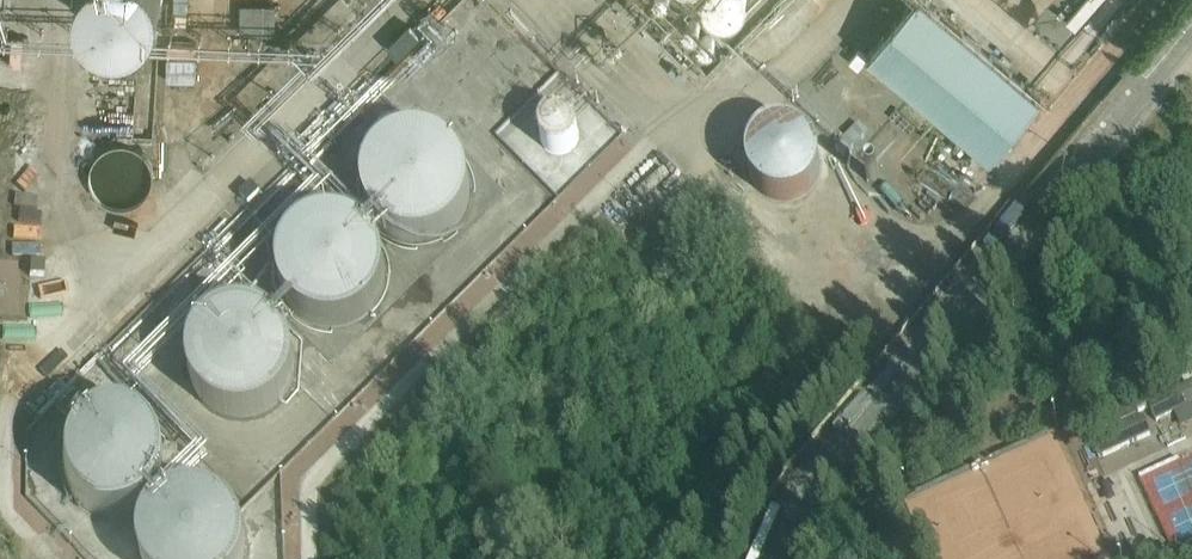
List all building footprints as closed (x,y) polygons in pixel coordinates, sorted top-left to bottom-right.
[(84,14),(91,24),(147,22),(165,9),(165,0),(84,0),(84,14)] [(727,27),(754,7),(764,0),(707,0),(727,27)] [(870,54),(992,156),(1042,96),(928,0),(914,0),(870,54)] [(193,82),(194,54),(165,53),(164,81),(193,82)] [(542,98),(544,157),(579,156),(578,97),(542,98)] [(860,126),(838,148),(848,158),(870,136),(860,126)] [(126,181),(142,182),(143,160),(96,157),(93,198),(124,201),(126,181)] [(1148,405),(1157,424),(1191,408),(1191,385),(1148,405)] [(1132,406),(1088,426),(1103,460),(1152,436),(1144,418),(1138,420),(1132,406)]
